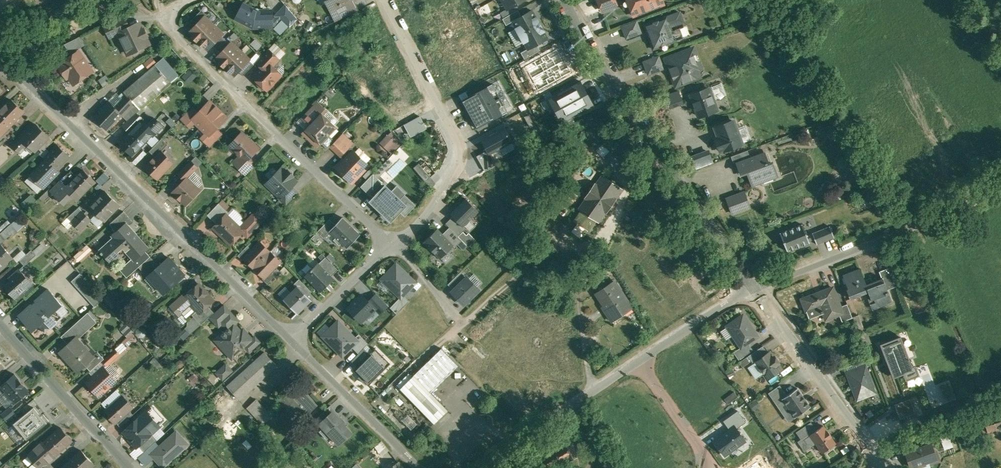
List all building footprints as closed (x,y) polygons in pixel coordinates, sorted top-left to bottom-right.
[(327,2),(329,3),(332,10),(335,8),(353,0),(326,0),(327,2)] [(353,0),(335,8),(341,19),(358,11),(353,0)] [(508,8),(508,9),(517,4),(524,0),(503,0),(508,8)] [(602,10),(617,4),(615,0),(598,0),(602,10)] [(634,15),(664,4),(662,0),(628,0),(634,15)] [(257,11),(244,4),(237,18),(254,27),(272,26),(272,25),(272,20),(272,11),(257,11)] [(517,4),(508,9),(508,8),(501,12),(504,18),(519,10),(520,9),(517,4)] [(298,19),(286,5),(277,15),(281,19),(290,28),(298,19)] [(202,9),(190,22),(194,27),(205,17),(208,15),(202,9)] [(504,18),(503,18),(507,25),(514,21),(514,20),(522,16),(519,10),(504,18)] [(522,16),(514,20),(514,21),(518,27),(516,28),(520,35),(541,24),(537,16),(536,17),(533,10),(522,16)] [(680,12),(660,19),(660,18),(652,21),(652,22),(645,25),(654,48),(661,46),(661,47),(669,44),(669,43),(684,37),(680,28),(672,31),(670,26),(684,21),(680,12)] [(124,15),(104,25),(110,37),(119,33),(123,31),(130,27),(124,15)] [(278,16),(273,20),(272,20),(272,25),(275,25),(281,19),(278,16)] [(194,27),(191,31),(200,40),(214,25),(205,17),(194,27)] [(637,20),(622,26),(627,38),(642,33),(637,20)] [(130,27),(123,31),(119,33),(123,43),(123,45),(125,51),(128,51),(129,54),(132,53),(134,54),(138,52),(139,49),(149,44),(146,37),(148,37),(144,28),(142,29),(139,23),(130,27)] [(541,24),(520,35),(524,43),(526,42),(529,48),(537,44),(548,38),(544,31),(545,31),(541,24)] [(214,25),(200,40),(209,49),(213,45),(222,35),(223,34),(214,25)] [(222,35),(213,45),(217,49),(226,39),(222,35)] [(81,36),(65,44),(72,54),(86,44),(81,36)] [(226,39),(217,49),(221,53),(230,43),(226,39)] [(221,53),(218,57),(227,66),(241,51),(231,42),(230,43),(221,53)] [(537,44),(529,48),(521,52),(525,59),(541,50),(537,44)] [(693,48),(666,58),(676,85),(693,79),(691,74),(693,70),(701,67),(693,48)] [(269,49),(257,62),(262,68),(275,55),(269,49)] [(241,51),(227,66),(236,75),(239,71),(250,60),(241,51)] [(80,52),(60,65),(68,77),(70,76),(74,83),(93,71),(80,52)] [(262,68),(254,77),(257,80),(256,80),(256,83),(263,89),(265,89),(266,89),(267,90),(268,89),(270,89),(274,84),(274,82),(281,75),(273,67),(280,60),(275,55),(262,68)] [(659,56),(644,62),(649,74),(664,68),(659,56)] [(178,77),(162,58),(155,65),(171,83),(178,77)] [(250,60),(239,71),(244,75),(254,64),(250,60)] [(155,65),(124,91),(127,94),(141,109),(153,98),(171,83),(155,65)] [(581,82),(548,98),(559,119),(592,103),(581,82)] [(492,84),(461,100),(476,128),(507,112),(492,84)] [(710,87),(691,94),(699,118),(718,111),(710,87)] [(667,109),(681,103),(676,90),(661,95),(667,109)] [(141,109),(127,94),(115,107),(123,114),(122,114),(128,120),(137,113),(141,109)] [(153,98),(142,108),(145,111),(156,101),(153,98)] [(11,99),(0,111),(0,136),(7,130),(24,112),(11,99)] [(109,101),(104,106),(105,107),(101,111),(95,118),(107,130),(122,114),(123,114),(115,107),(109,101)] [(200,111),(192,119),(193,119),(201,127),(219,109),(210,101),(200,111)] [(323,112),(314,104),(302,117),(302,118),(309,110),(317,118),(321,113),(322,113),(323,112)] [(194,106),(184,115),(191,121),(193,119),(192,119),(200,111),(194,106)] [(219,109),(201,127),(209,135),(210,136),(217,128),(227,117),(219,109)] [(309,110),(302,118),(310,125),(317,118),(309,110)] [(171,118),(166,112),(164,115),(169,120),(168,122),(173,127),(176,123),(171,118)] [(128,120),(123,125),(129,131),(135,125),(137,128),(144,120),(137,113),(128,120)] [(322,113),(321,113),(317,118),(310,125),(306,129),(321,143),(336,128),(322,113)] [(129,131),(125,135),(127,137),(121,143),(132,154),(133,155),(140,147),(152,135),(154,136),(163,126),(156,118),(149,125),(144,120),(137,128),(135,125),(129,131)] [(735,119),(715,126),(724,151),(744,144),(735,119)] [(37,124),(32,129),(30,127),(20,137),(28,145),(26,148),(32,154),(34,151),(40,145),(49,136),(37,124)] [(482,151),(475,155),(483,170),(495,164),(490,153),(511,143),(502,125),(475,139),(482,151)] [(217,128),(210,136),(209,135),(204,141),(211,147),(223,134),(217,128)] [(259,148),(242,132),(230,145),(231,146),(231,149),(234,152),(237,152),(246,161),(247,161),(252,155),(259,148)] [(353,143),(343,133),(330,146),(331,147),(332,146),(339,139),(343,143),(348,148),(350,146),(353,143)] [(389,134),(383,140),(391,147),(396,142),(389,134)] [(49,136),(40,145),(45,149),(54,141),(49,136)] [(20,137),(12,145),(20,153),(28,145),(20,137)] [(162,138),(150,151),(155,157),(161,150),(162,151),(168,144),(162,138)] [(339,139),(332,146),(336,150),(343,143),(339,139)] [(343,143),(336,150),(332,146),(331,147),(344,159),(347,156),(343,153),(348,148),(343,143)] [(600,144),(595,148),(601,155),(606,151),(600,144)] [(46,160),(31,175),(44,188),(59,172),(57,169),(69,156),(58,145),(44,158),(46,160)] [(350,146),(348,148),(343,153),(347,156),(344,159),(336,167),(352,183),(369,165),(350,146)] [(140,147),(133,155),(132,154),(130,157),(137,164),(147,154),(140,147)] [(611,148),(602,155),(612,168),(621,160),(611,148)] [(706,148),(688,156),(693,169),(711,162),(706,148)] [(155,157),(146,167),(158,179),(171,165),(171,162),(167,158),(166,155),(162,151),(161,150),(155,157)] [(748,150),(731,156),(735,165),(738,164),(738,163),(751,158),(748,150)] [(751,158),(738,163),(738,164),(742,174),(748,172),(753,184),(763,180),(762,177),(776,171),(772,160),(768,162),(765,153),(751,158)] [(246,161),(239,168),(246,175),(259,162),(252,155),(247,161),(246,161)] [(191,161),(179,174),(185,180),(188,176),(189,177),(198,167),(191,161)] [(419,163),(414,167),(425,181),(430,177),(419,163)] [(287,172),(282,168),(267,183),(281,197),(282,197),(292,187),(297,182),(292,177),(294,176),(288,170),(287,172)] [(77,176),(69,184),(67,186),(61,180),(51,191),(58,197),(57,198),(64,204),(70,198),(68,196),(74,190),(81,196),(95,181),(83,170),(77,176)] [(71,170),(60,180),(61,180),(67,186),(69,184),(77,176),(71,170)] [(361,187),(370,195),(381,183),(382,182),(373,174),(361,187)] [(581,211),(574,221),(589,231),(596,220),(599,222),(605,212),(607,213),(617,198),(616,198),(622,189),(602,175),(596,184),(595,183),(585,198),(586,198),(578,209),(581,211)] [(189,177),(188,176),(185,180),(174,192),(176,195),(181,200),(181,199),(187,204),(201,190),(195,184),(195,183),(189,177)] [(244,178),(241,182),(250,193),(254,189),(244,178)] [(381,183),(370,195),(374,198),(371,201),(391,220),(400,210),(405,215),(414,205),(401,193),(397,197),(385,186),(384,187),(381,183)] [(292,187),(282,197),(281,197),(280,199),(287,205),(298,193),(292,187)] [(106,191),(91,207),(105,220),(120,204),(106,191)] [(860,196),(863,206),(879,201),(875,191),(860,196)] [(744,192),(727,198),(733,213),(750,207),(744,192)] [(37,201),(31,195),(22,203),(28,209),(37,201)] [(466,198),(450,214),(453,216),(463,227),(463,226),(479,212),(466,198)] [(219,203),(208,215),(217,224),(226,214),(226,215),(229,212),(219,203)] [(79,207),(68,217),(73,222),(83,211),(79,207)] [(83,211),(73,222),(74,223),(81,230),(91,219),(83,211)] [(124,211),(110,224),(117,232),(125,224),(127,226),(133,221),(124,211)] [(255,213),(242,227),(244,229),(243,231),(244,232),(243,232),(248,237),(263,221),(255,213)] [(217,224),(214,227),(219,232),(221,232),(224,235),(224,240),(229,244),(232,243),(232,244),(243,232),(244,232),(243,231),(244,229),(242,227),(238,224),(237,225),(226,215),(226,214),(217,224)] [(639,214),(633,222),(648,233),(654,224),(639,214)] [(463,227),(453,216),(445,223),(449,227),(458,236),(466,229),(463,226),(463,227)] [(68,217),(63,222),(69,228),(74,223),(73,222),(68,217)] [(335,224),(329,231),(330,231),(347,248),(361,234),(342,217),(335,224)] [(323,238),(330,231),(329,231),(335,224),(330,219),(317,232),(323,238)] [(0,234),(6,240),(13,234),(14,235),(18,232),(11,224),(0,234)] [(127,226),(125,224),(117,232),(113,236),(115,237),(100,250),(102,252),(101,253),(103,254),(104,254),(107,258),(109,255),(115,261),(127,251),(135,260),(123,270),(129,276),(140,267),(139,267),(151,256),(146,251),(149,248),(136,233),(135,235),(127,226)] [(802,224),(780,233),(787,252),(809,243),(809,241),(814,239),(812,234),(807,236),(802,224)] [(830,226),(812,233),(812,234),(814,239),(817,244),(834,237),(830,226)] [(449,227),(443,234),(454,245),(453,246),(455,247),(462,240),(458,236),(449,227)] [(438,228),(424,242),(440,259),(453,246),(454,245),(443,234),(438,228)] [(252,250),(244,258),(245,259),(254,268),(270,251),(260,242),(252,250)] [(13,259),(14,259),(14,258),(13,257),(1,244),(0,243),(0,244),(0,270),(13,259)] [(86,244),(71,256),(75,261),(90,250),(86,244)] [(248,245),(238,255),(243,260),(245,259),(244,258),(252,250),(248,245)] [(21,259),(20,260),(24,265),(36,255),(32,250),(21,259)] [(270,251),(254,268),(264,277),(264,278),(273,269),(281,261),(270,251)] [(151,256),(139,267),(140,267),(149,277),(150,277),(153,274),(152,274),(160,266),(151,256)] [(160,266),(152,274),(153,274),(150,277),(165,294),(185,276),(184,275),(175,265),(176,265),(170,257),(160,266)] [(325,257),(319,263),(332,276),(338,270),(325,257)] [(318,262),(305,276),(320,292),(334,279),(332,276),(319,263),(318,262)] [(397,262),(381,278),(401,298),(403,295),(417,281),(397,262)] [(892,265),(878,270),(881,277),(882,277),(887,289),(900,284),(892,265)] [(865,280),(860,267),(843,274),(848,288),(850,287),(853,296),(867,290),(870,298),(874,297),(877,306),(891,301),(887,289),(882,277),(881,277),(872,281),(871,278),(865,280)] [(19,269),(9,278),(11,281),(5,287),(15,298),(16,297),(19,301),(25,295),(22,291),(32,283),(19,269)] [(273,269),(264,278),(264,277),(263,279),(268,284),(277,273),(273,269)] [(461,272),(448,284),(454,290),(467,277),(461,272)] [(80,273),(71,281),(94,307),(103,298),(80,273)] [(454,290),(452,292),(464,304),(480,289),(467,277),(454,290)] [(294,284),(296,287),(297,285),(307,296),(312,292),(299,279),(294,284)] [(616,283),(609,289),(606,285),(596,292),(609,310),(607,312),(613,320),(624,313),(622,310),(630,304),(616,283)] [(214,300),(200,284),(186,296),(196,307),(196,311),(192,314),(195,317),(208,305),(214,300)] [(296,287),(283,299),(298,314),(312,300),(307,296),(297,285),(296,287)] [(825,290),(816,293),(816,294),(802,299),(810,319),(824,313),(827,320),(840,315),(843,314),(840,307),(833,288),(826,290),(825,290)] [(32,304),(19,315),(32,330),(38,325),(45,333),(63,317),(56,308),(61,303),(49,289),(36,301),(37,302),(33,306),(32,304)] [(365,293),(348,308),(361,321),(377,305),(372,300),(365,293)] [(377,295),(372,300),(377,305),(382,310),(387,306),(377,295)] [(410,301),(403,295),(401,298),(392,307),(398,313),(410,301)] [(215,313),(211,316),(219,326),(222,323),(219,320),(230,311),(224,304),(215,313)] [(853,318),(848,304),(840,307),(843,314),(840,315),(843,322),(853,318)] [(208,305),(195,317),(201,325),(211,316),(215,313),(208,305)] [(230,311),(219,320),(222,323),(228,329),(226,331),(223,331),(220,333),(221,336),(220,337),(224,342),(221,345),(232,358),(245,346),(250,351),(260,342),(255,337),(252,339),(244,330),(241,332),(235,324),(239,321),(230,311)] [(88,312),(62,335),(69,343),(76,337),(77,339),(97,322),(88,312)] [(749,327),(741,316),(727,326),(741,347),(742,347),(749,343),(758,336),(751,325),(749,327)] [(194,317),(175,332),(181,338),(199,323),(194,317)] [(338,319),(321,336),(342,358),(353,347),(360,340),(356,337),(338,319)] [(121,340),(123,346),(130,343),(127,337),(132,335),(130,329),(123,332),(126,338),(121,340)] [(360,334),(356,337),(360,340),(353,347),(359,353),(369,343),(360,334)] [(902,336),(882,344),(894,377),(907,372),(915,369),(913,365),(902,336)] [(69,343),(61,351),(79,372),(87,365),(93,359),(92,358),(83,348),(84,347),(77,339),(76,337),(69,343)] [(741,347),(734,352),(739,360),(753,350),(749,343),(742,347),(741,347)] [(405,371),(379,344),(351,372),(378,398),(405,371)] [(763,346),(749,356),(751,360),(754,363),(757,362),(756,361),(768,353),(763,346)] [(103,360),(102,360),(107,366),(121,354),(116,348),(103,360)] [(487,394),(442,348),(414,375),(448,411),(454,416),(467,403),(473,409),(487,394)] [(768,353),(756,361),(757,362),(760,366),(758,367),(763,374),(764,373),(768,378),(782,368),(778,364),(780,363),(775,356),(774,357),(770,352),(768,353)] [(97,353),(92,358),(93,359),(87,365),(92,370),(102,360),(103,360),(97,353)] [(249,367),(245,363),(225,381),(239,399),(277,366),(265,353),(249,367)] [(749,356),(740,361),(743,366),(751,360),(749,356)] [(868,359),(855,364),(857,369),(865,366),(865,367),(871,365),(868,359)] [(92,370),(90,372),(94,377),(104,367),(105,368),(107,366),(102,360),(92,370)] [(226,364),(217,372),(223,378),(232,370),(226,364)] [(915,369),(907,372),(909,379),(922,374),(918,364),(913,365),(915,369)] [(857,369),(847,373),(853,388),(855,388),(859,398),(875,392),(865,367),(865,366),(857,369)] [(94,377),(87,382),(99,395),(116,380),(105,368),(104,367),(94,377)] [(15,374),(15,373),(2,385),(1,385),(5,390),(16,402),(16,403),(17,402),(29,391),(30,390),(29,390),(15,374)] [(448,411),(414,375),(400,388),(435,424),(448,411)] [(954,397),(948,382),(939,385),(943,396),(946,395),(947,400),(954,397)] [(787,395),(780,385),(769,393),(776,403),(787,395)] [(317,406),(298,386),(283,399),(302,420),(317,406)] [(811,407),(798,388),(787,395),(776,403),(782,411),(788,407),(796,417),(811,407)] [(123,396),(107,411),(113,418),(112,419),(115,422),(129,409),(133,406),(123,396)] [(910,398),(894,404),(900,419),(916,413),(910,398)] [(273,416),(258,399),(248,407),(264,425),(273,416)] [(759,406),(755,401),(750,405),(754,410),(759,406)] [(334,404),(320,418),(341,440),(355,427),(334,404)] [(35,406),(14,422),(27,438),(48,422),(35,406)] [(129,409),(116,422),(120,426),(134,414),(129,409)] [(987,416),(987,417),(984,418),(984,420),(989,432),(996,430),(997,433),(1000,432),(1000,411),(987,416)] [(986,412),(976,415),(979,422),(984,420),(984,418),(987,417),(987,416),(986,412)] [(967,426),(979,422),(976,415),(965,419),(967,426)] [(141,418),(138,418),(124,431),(133,441),(133,442),(137,447),(139,446),(152,434),(145,425),(145,422),(141,418)] [(292,436),(275,418),(267,426),(283,444),(292,436)] [(811,422),(797,432),(801,439),(798,441),(805,451),(816,443),(813,445),(805,445),(805,439),(804,439),(817,430),(811,422)] [(9,425),(6,428),(18,442),(21,439),(9,425)] [(748,441),(736,425),(718,437),(731,453),(748,441)] [(817,430),(804,439),(805,439),(808,444),(813,445),(816,443),(823,453),(836,443),(831,437),(832,436),(828,431),(827,431),(824,425),(817,430)] [(61,427),(45,442),(44,441),(29,454),(41,467),(48,462),(61,450),(61,451),(66,446),(73,440),(61,427)] [(177,430),(151,454),(164,467),(190,444),(177,430)] [(542,455),(550,467),(556,467),(584,452),(572,431),(556,440),(559,445),(542,455)] [(952,446),(947,432),(940,435),(944,449),(952,446)] [(152,434),(139,446),(144,452),(158,440),(152,434)] [(931,444),(906,453),(911,467),(916,466),(917,467),(926,465),(925,463),(937,459),(931,444)] [(63,467),(64,467),(89,467),(95,463),(82,450),(63,467)]
